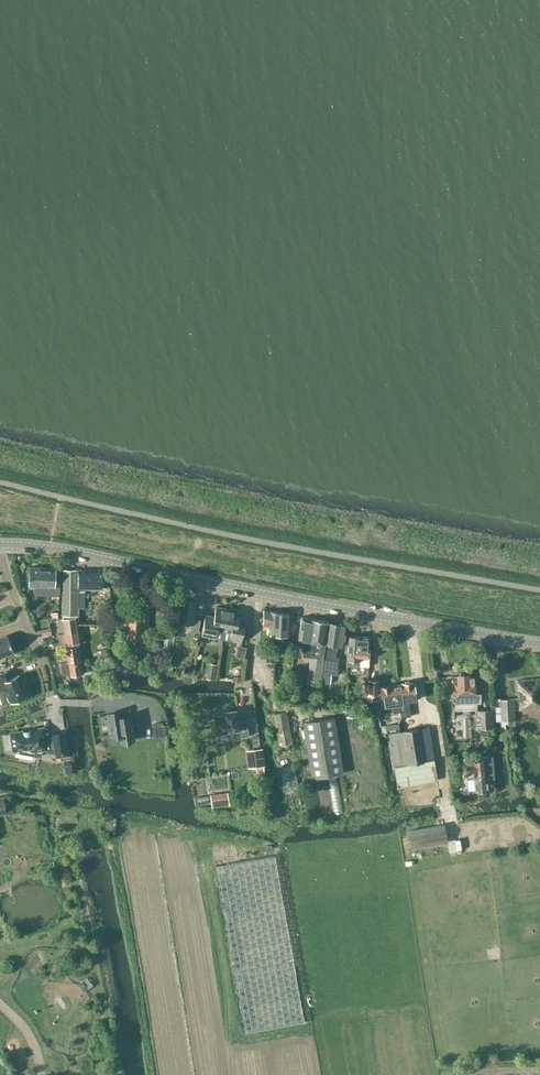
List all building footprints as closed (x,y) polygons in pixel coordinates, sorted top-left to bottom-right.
[(59,596),(59,587),(55,586),(55,568),(30,567),(29,586),(35,586),(34,597),(37,597),(37,595),(59,596)] [(78,608),(83,608),(84,591),(78,591),(78,589),(101,589),(101,570),(63,570),(63,615),(78,616),(78,608)] [(191,631),(198,632),(200,619),(194,618),(196,603),(181,600),(177,621),(192,624),(191,631)] [(205,618),(201,636),(215,639),(222,640),(224,631),(228,609),(216,607),(214,619),(205,618)] [(224,631),(222,640),(229,641),(230,639),(241,641),(244,625),(238,624),(240,612),(228,609),(224,631)] [(289,636),(290,615),(263,610),(263,625),(270,625),(269,643),(278,643),(279,635),(289,636)] [(147,616),(130,615),(128,638),(146,639),(147,616)] [(75,617),(62,619),(66,644),(79,642),(75,617)] [(301,617),(298,640),(304,640),(302,655),(310,657),(307,683),(319,684),(323,656),(328,622),(328,621),(301,617)] [(323,656),(323,673),(323,682),(330,683),(331,675),(337,675),(338,657),(335,657),(337,645),(343,646),(346,625),(328,622),(323,656)] [(4,658),(4,656),(14,652),(7,636),(0,638),(0,660),(4,658)] [(348,636),(347,666),(359,666),(369,667),(369,658),(369,648),(370,637),(361,636),(348,636)] [(71,676),(83,674),(79,646),(66,648),(69,663),(60,664),(62,675),(71,673),(71,676)] [(145,662),(126,661),(117,661),(117,675),(126,675),(126,672),(145,673),(145,662)] [(0,674),(0,691),(5,689),(10,702),(14,700),(17,702),(21,700),(23,697),(27,695),(24,688),(22,682),(21,682),(18,675),(9,679),(6,671),(0,674)] [(468,675),(458,675),(458,683),(455,683),(455,694),(456,704),(481,703),(481,693),(477,693),(477,676),(468,676),(468,675)] [(516,681),(519,709),(539,707),(539,678),(516,681)] [(368,680),(368,694),(378,695),(378,681),(368,680)] [(366,690),(367,682),(358,682),(357,690),(366,690)] [(400,684),(393,685),(395,696),(402,695),(403,703),(399,704),(401,717),(410,716),(408,700),(416,699),(413,682),(400,684)] [(383,706),(399,704),(403,703),(402,695),(395,696),(393,685),(380,687),(383,706)] [(500,700),(501,720),(515,719),(513,699),(500,700)] [(492,709),(477,709),(477,728),(492,728),(492,709)] [(224,715),(214,716),(216,734),(240,730),(240,736),(248,735),(246,721),(239,722),(238,713),(235,713),(235,711),(228,712),(223,712),(224,715)] [(276,713),(273,714),(279,746),(292,744),(286,711),(276,713)] [(119,712),(108,714),(111,736),(119,734),(119,737),(122,736),(122,741),(133,739),(130,717),(120,719),(119,712)] [(312,778),(342,774),(334,718),(303,723),(312,778)] [(398,724),(385,726),(387,733),(389,733),(397,787),(403,808),(408,808),(407,803),(440,797),(437,780),(434,759),(431,759),(426,727),(418,729),(418,728),(404,731),(399,732),(398,724)] [(23,731),(11,733),(13,750),(15,750),(16,752),(41,756),(42,749),(46,748),(43,728),(31,730),(31,729),(23,731)] [(64,731),(52,733),(56,757),(67,755),(64,731)] [(299,748),(279,752),(281,765),(302,761),(299,748)] [(488,790),(486,757),(485,757),(472,758),(475,791),(488,790)] [(493,757),(486,757),(488,790),(496,790),(493,757)] [(295,765),(281,767),(289,813),(302,811),(295,765)] [(444,825),(409,831),(412,848),(447,842),(444,825)] [(212,838),(203,839),(204,852),(212,851),(212,838)] [(245,1033),(304,1022),(275,855),(216,865),(245,1033)]
